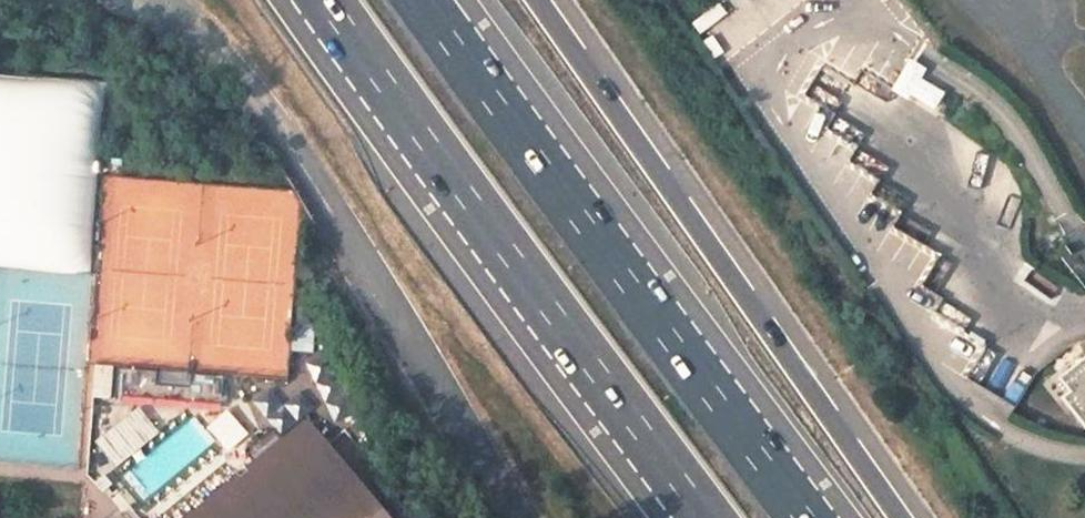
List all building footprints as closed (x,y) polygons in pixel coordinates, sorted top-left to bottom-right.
[(1055,379),(1067,391),(1060,398),(1084,430),(1084,355),(1055,379)] [(103,412),(140,413),(142,397),(201,398),(201,402),(226,403),(245,388),(245,377),(103,372),(103,412)] [(311,418),(282,442),(273,429),(248,450),(257,463),(189,517),(392,517),(311,418)]
